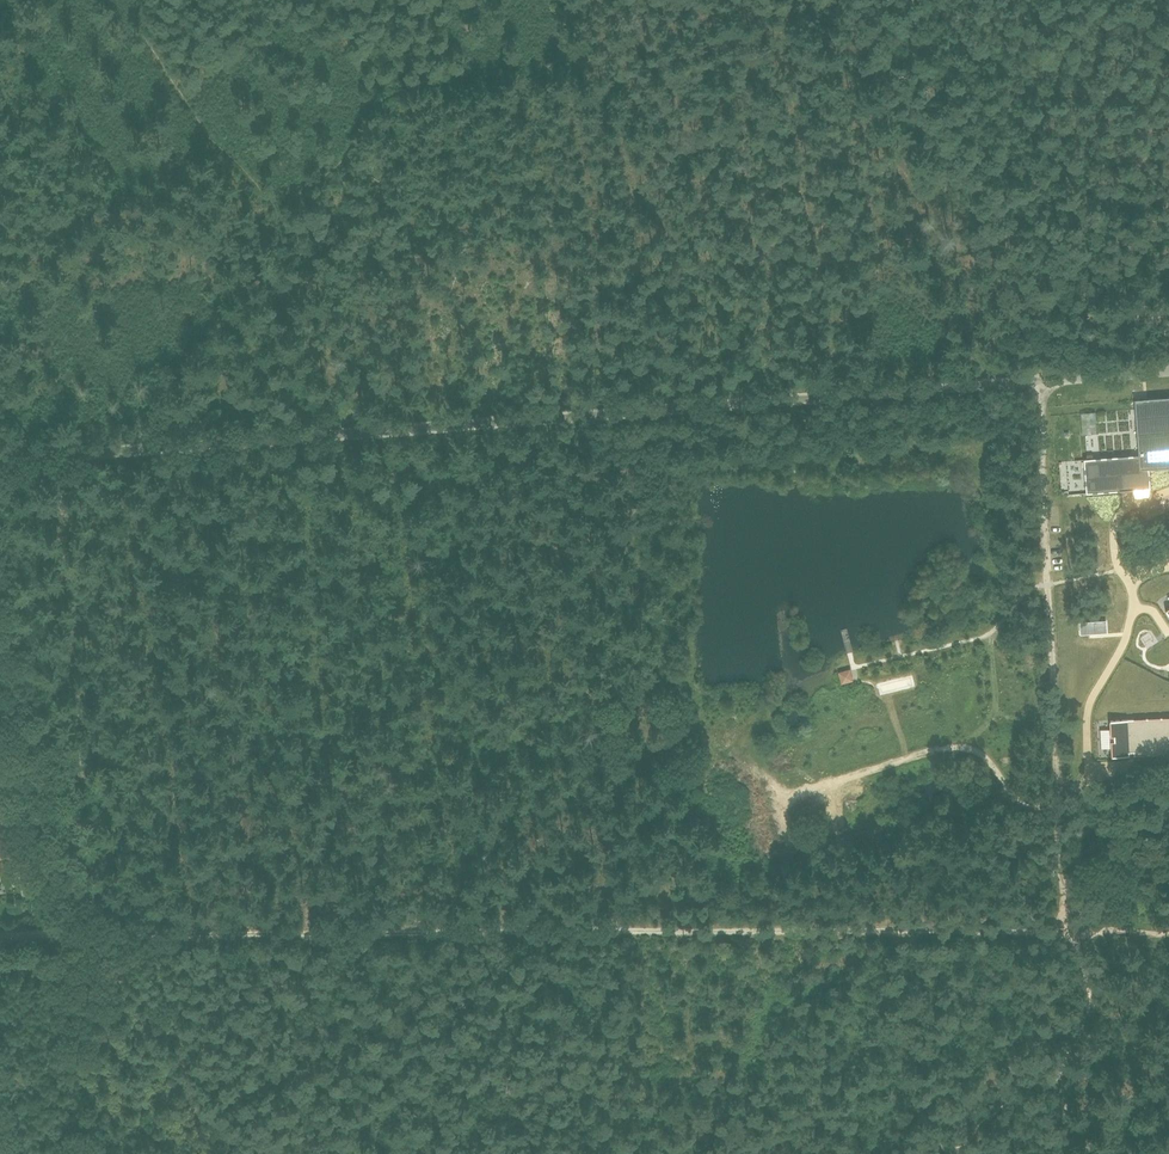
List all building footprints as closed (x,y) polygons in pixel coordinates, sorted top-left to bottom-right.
[(1084,459),(1086,493),(1134,489),(1148,488),(1150,488),(1149,469),(1168,468),(1168,397),(1134,400),(1139,455),(1084,459)] [(1081,634),(1107,633),(1106,621),(1080,623),(1081,634)] [(838,672),(841,684),(853,681),(850,669),(838,672)] [(1109,721),(1110,737),(1114,737),(1114,741),(1110,741),(1111,757),(1130,756),(1129,753),(1134,752),(1134,756),(1168,754),(1168,717),(1109,721)]
